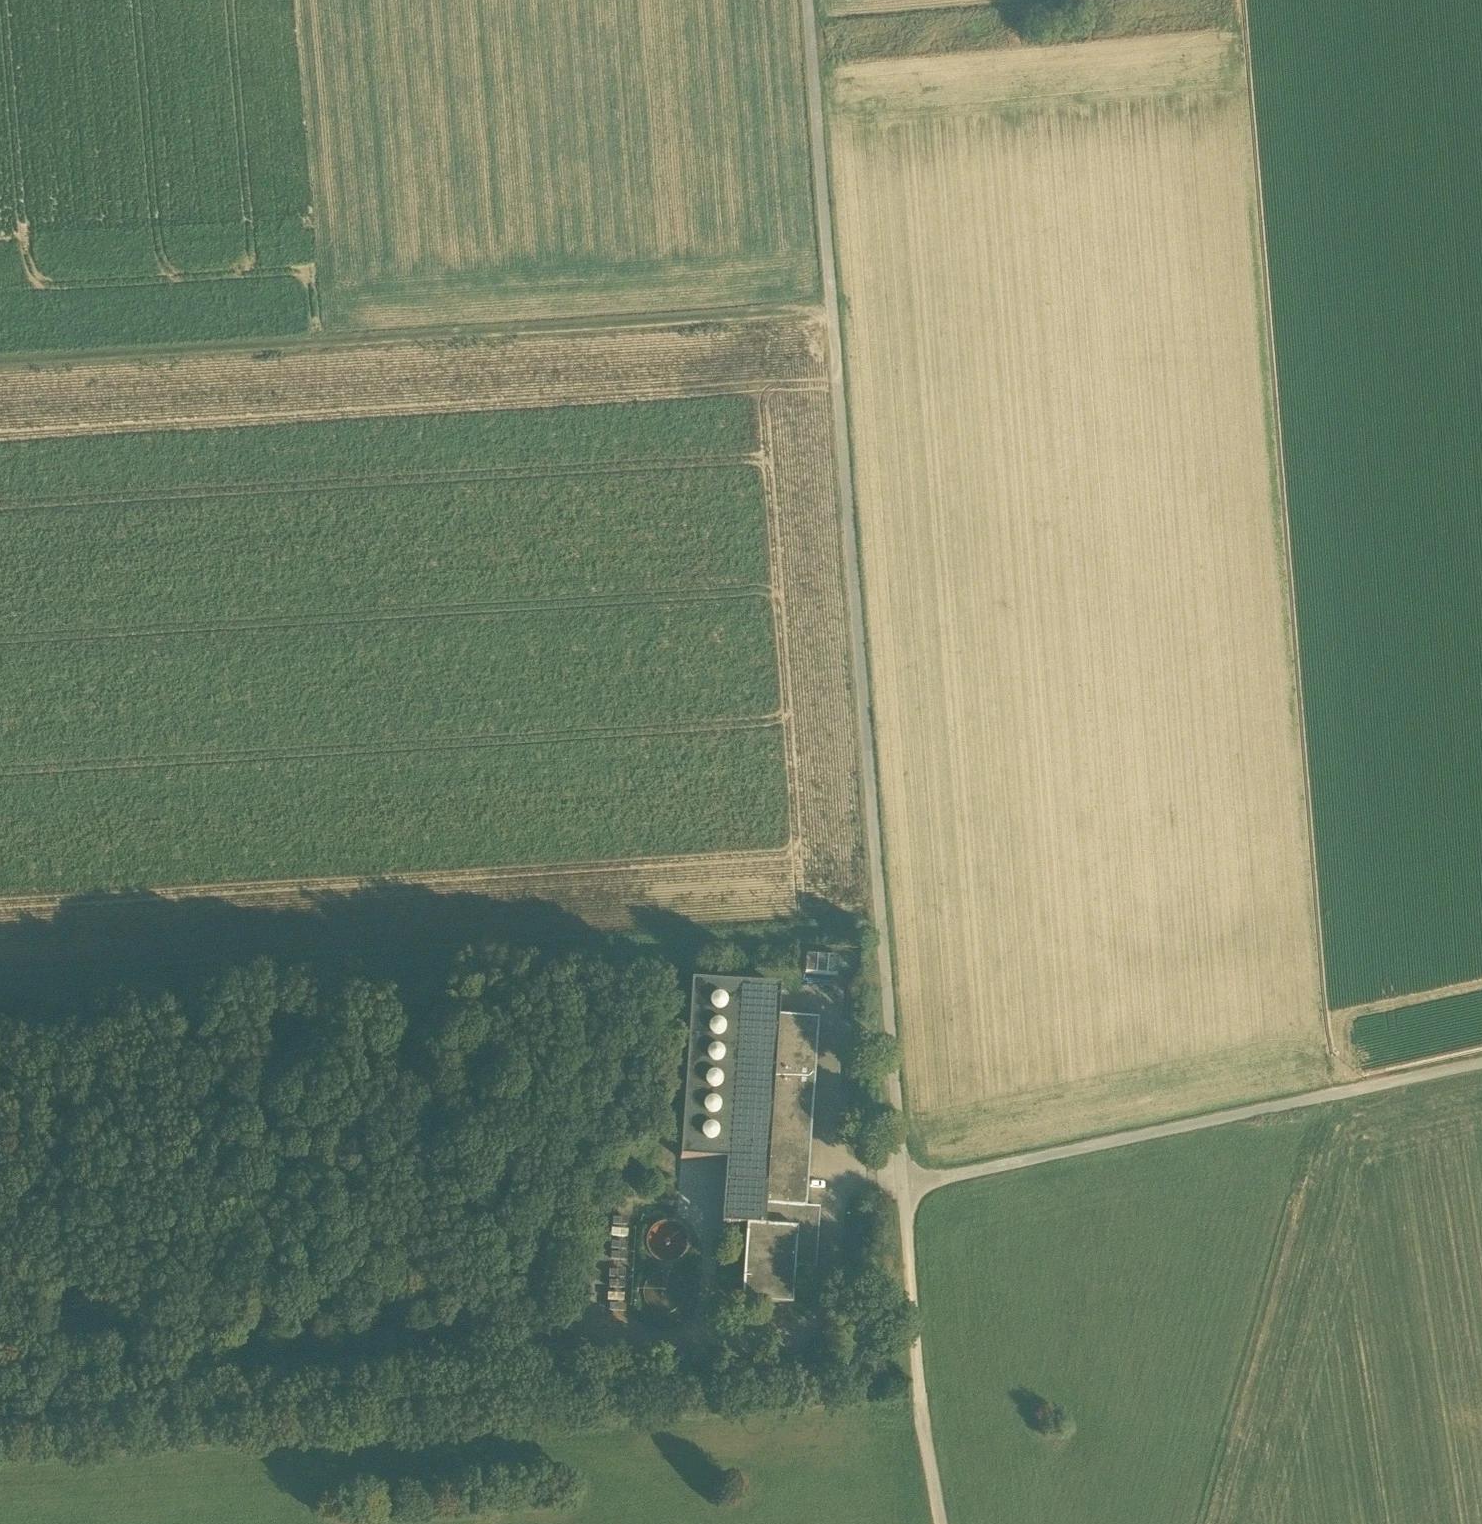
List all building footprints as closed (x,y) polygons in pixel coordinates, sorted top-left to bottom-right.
[(839,970),(839,956),(807,954),(807,969),(839,970)] [(724,1184),(767,1187),(779,1017),(780,988),(691,982),(679,1160),(725,1163),(724,1184)] [(818,1020),(779,1017),(767,1187),(766,1207),(806,1209),(818,1020)] [(819,1210),(806,1209),(766,1207),(767,1187),(724,1184),(721,1226),(746,1228),(741,1304),(791,1307),(793,1269),(815,1271),(819,1210)] [(646,1250),(656,1262),(673,1263),(685,1252),(685,1237),(674,1225),(661,1224),(648,1234),(646,1250)] [(644,1299),(653,1312),(671,1313),(682,1301),(682,1286),(672,1275),(658,1274),(645,1284),(644,1299)]
